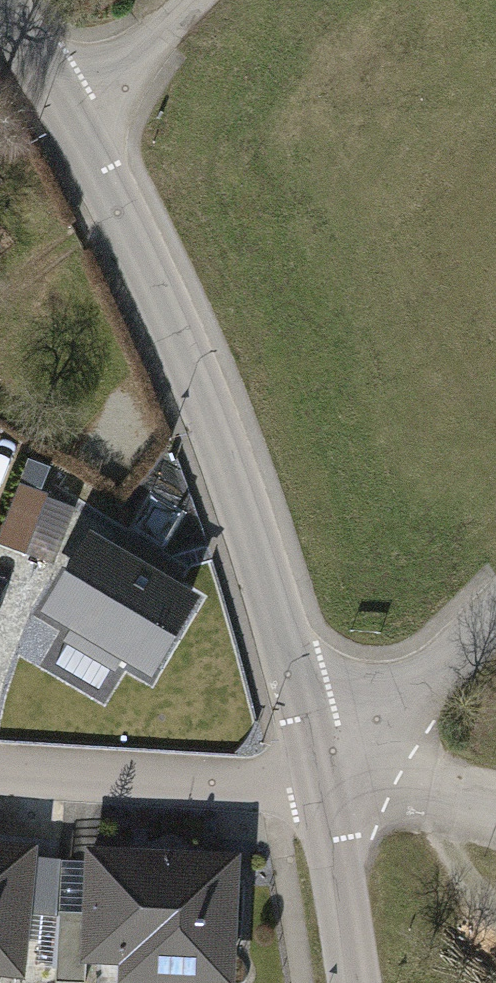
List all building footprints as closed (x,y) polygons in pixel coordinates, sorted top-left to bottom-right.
[(21,481),(8,542),(37,548),(50,487),(21,481)] [(201,596),(97,532),(51,605),(78,621),(69,636),(115,664),(124,649),(156,669),(201,596)] [(33,841),(0,839),(0,954),(25,955),(28,900),(58,901),(62,843),(33,841)] [(241,855),(98,851),(95,951),(136,952),(136,975),(238,978),(241,855)]
